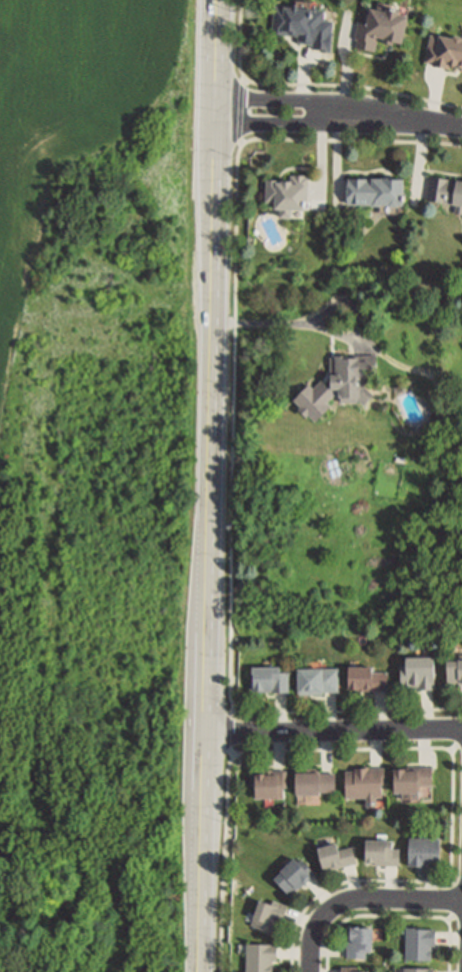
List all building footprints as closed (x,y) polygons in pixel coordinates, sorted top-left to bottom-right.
[(323,7),(323,15),(326,15),(324,34),(316,34),(316,40),(297,38),(297,32),(273,30),(275,7),(284,8),(285,0),(315,2),(315,6),(323,7)] [(401,3),(401,7),(408,9),(402,37),(394,35),(394,39),(383,37),(383,33),(379,32),(376,49),(367,47),(367,50),(361,49),(361,46),(355,45),(357,37),(354,36),(358,16),(367,18),(371,1),(386,4),(387,0),(401,3)] [(456,31),(461,33),(461,64),(451,61),(450,66),(449,68),(431,64),(431,62),(424,61),(430,33),(439,35),(440,31),(451,34),(456,31)] [(405,171),(405,173),(405,198),(402,198),(402,199),(402,200),(390,200),(390,199),(375,199),(375,198),(349,198),(349,173),(373,173),(373,171),(405,171)] [(431,173),(461,177),(461,210),(455,209),(456,202),(428,198),(431,173)] [(309,176),(308,196),(303,196),(303,207),(293,207),(292,217),(280,216),(281,206),(276,206),(276,200),(265,200),(266,176),(277,177),(277,179),(283,180),(283,177),(291,178),(291,175),(304,176),(309,176)] [(374,355),(374,372),(363,372),(362,385),(372,394),(362,404),(356,400),(339,400),(339,396),(336,396),(336,389),(327,389),(328,355),(374,355)] [(435,682),(435,686),(418,686),(418,682),(408,682),(402,683),(402,660),(408,660),(408,652),(435,652),(435,682)] [(448,657),(461,657),(461,681),(460,681),(460,678),(448,678),(448,657)] [(389,685),(389,687),(361,687),(361,684),(350,684),(350,661),(373,662),(373,670),(389,670),(389,685)] [(281,662),(281,668),(288,668),(288,688),(251,689),(250,669),(252,669),(252,662),(281,662)] [(338,666),(338,688),(323,688),(323,691),(299,691),(300,664),(323,664),(323,666),(338,666)] [(419,787),(419,793),(403,793),(403,787),(396,787),(396,765),(417,765),(417,763),(432,763),(432,765),(432,784),(420,784),(420,787),(419,787)] [(382,794),(347,794),(347,768),(355,768),(355,765),(385,765),(385,768),(385,781),(382,781),(382,794)] [(285,793),(257,793),(257,768),(285,767),(287,767),(287,784),(285,784),(285,793)] [(335,770),(335,788),(321,788),(321,789),(298,789),(298,768),(321,768),(321,770),(335,770)] [(409,861),(410,834),(441,835),(440,863),(409,861)] [(400,846),(399,863),(393,863),(375,862),(375,857),(367,857),(367,836),(393,836),(393,846),(400,846)] [(338,838),(340,847),(352,843),(356,861),(325,869),(320,852),(318,843),(338,838)] [(315,872),(300,885),(298,884),(290,891),(276,874),(299,854),(313,870),(315,872)] [(260,896),(271,900),(272,897),(287,903),(276,931),(262,926),(251,922),(260,896)] [(373,926),(373,930),(373,949),(366,949),(366,955),(348,954),(348,930),(351,930),(352,921),(373,921),(373,926)] [(436,927),(436,942),(432,942),(431,957),(406,956),(406,925),(432,925),(432,927),(436,927)] [(273,957),(273,971),(247,971),(247,941),(273,941),(278,941),(278,957),(273,957)] [(370,965),(370,971),(340,971),(340,964),(344,964),(368,965),(370,965)]
